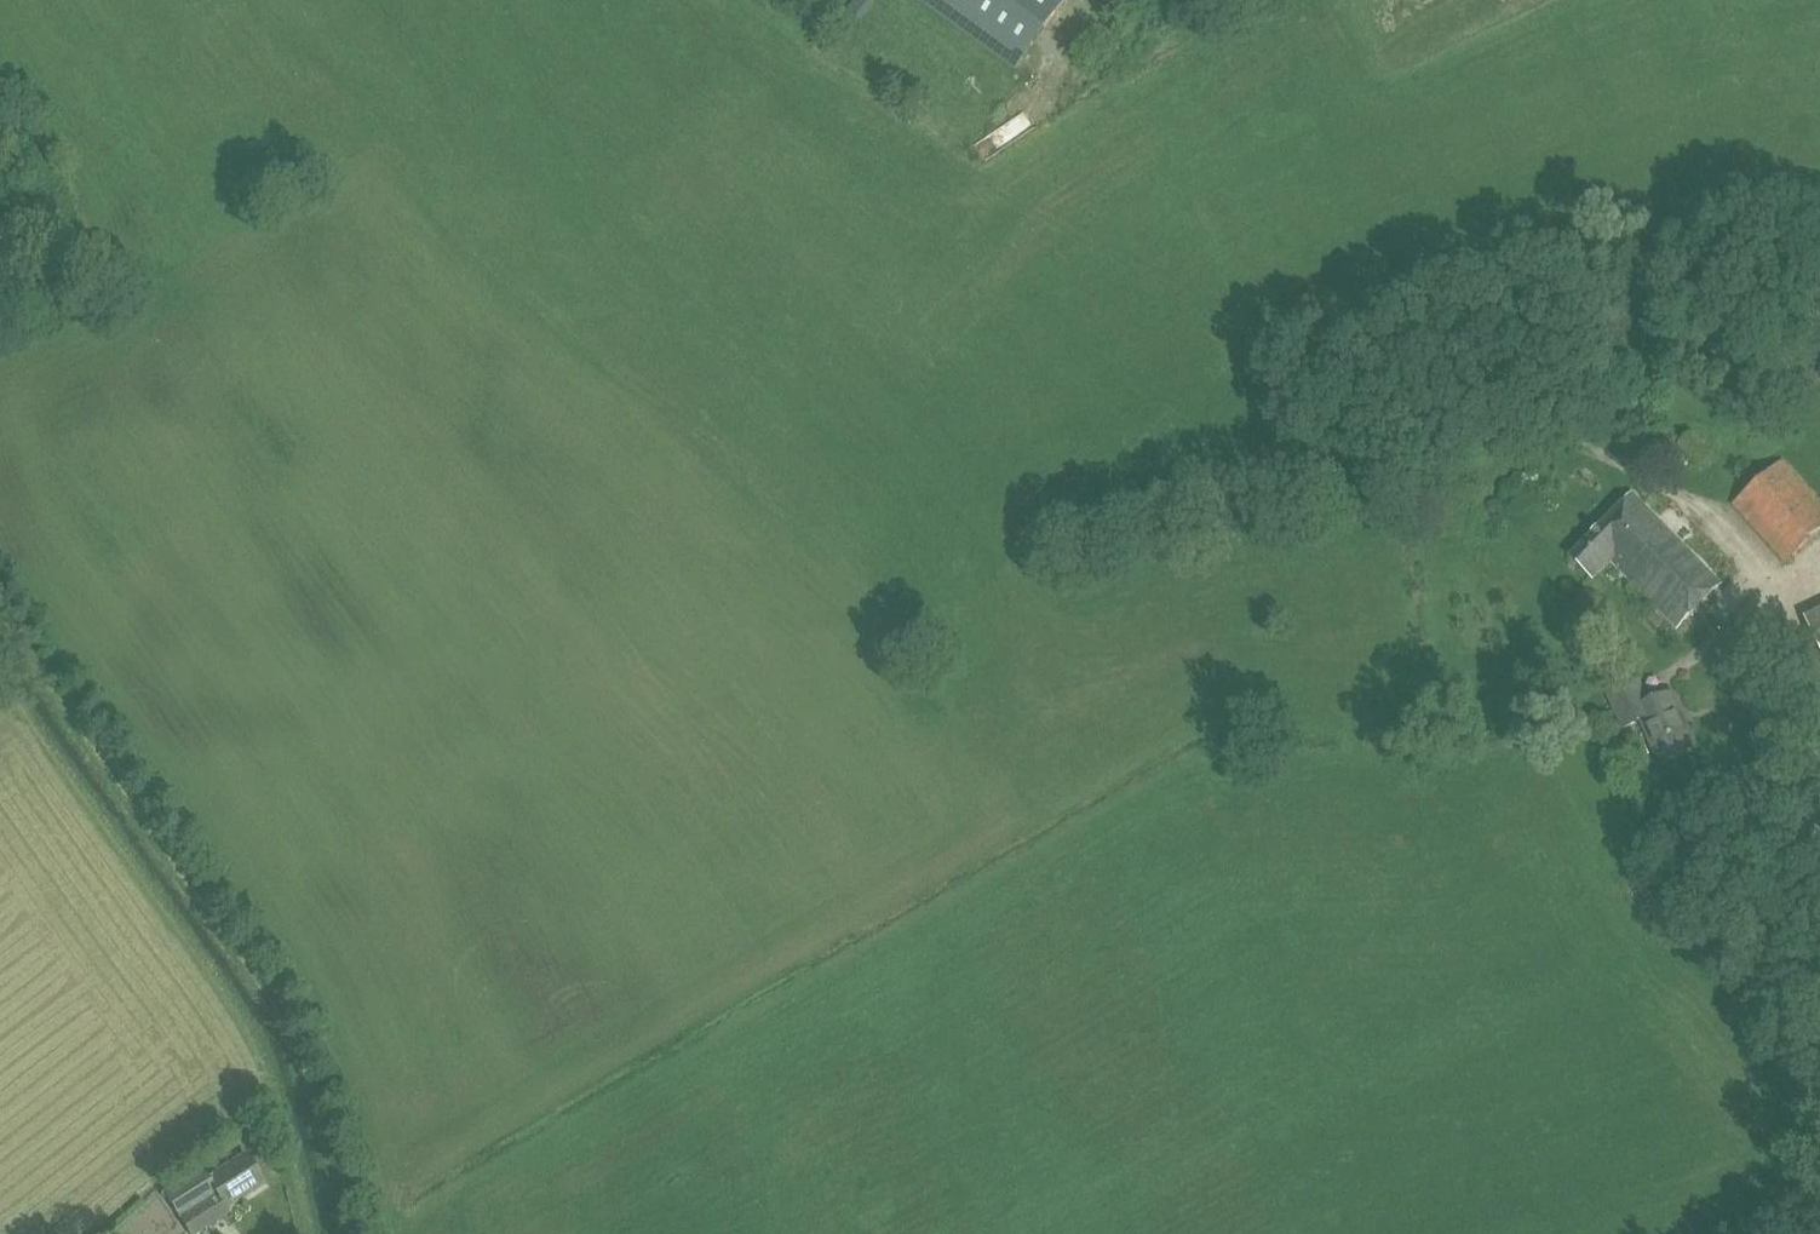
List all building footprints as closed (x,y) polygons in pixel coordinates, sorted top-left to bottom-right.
[(1016,68),(1065,0),(922,0),(1016,68)] [(1819,535),(1819,500),(1784,460),(1732,505),(1786,565),(1819,535)] [(1678,630),(1722,586),(1634,494),(1572,557),(1594,579),(1612,562),(1678,630)] [(1806,619),(1819,649),(1819,612),(1806,619)] [(1661,764),(1697,748),(1673,694),(1649,705),(1640,683),(1610,696),(1625,729),(1642,721),(1661,764)] [(267,1185),(257,1168),(246,1151),(206,1175),(202,1168),(164,1192),(172,1205),(182,1220),(220,1198),(226,1210),(267,1185)]
